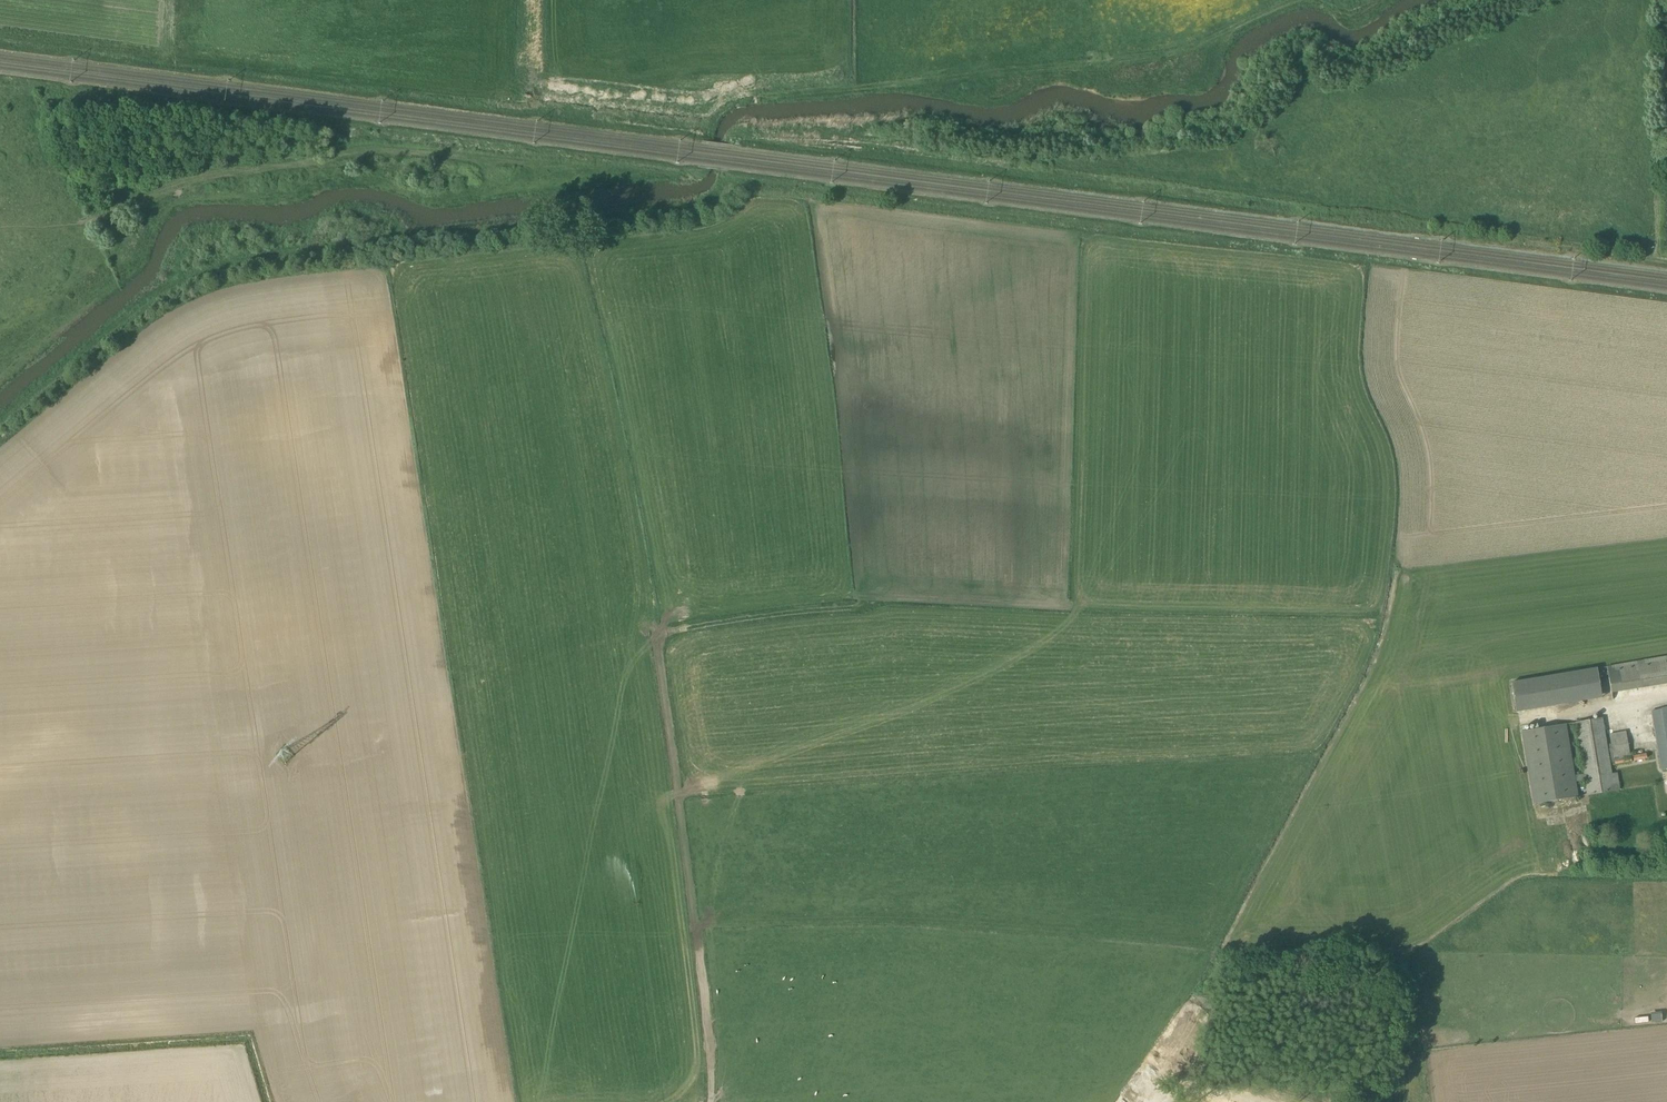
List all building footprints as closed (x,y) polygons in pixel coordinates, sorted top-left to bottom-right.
[(1666,692),(1666,656),(1607,667),(1613,701),(1666,692)] [(1517,711),(1603,696),(1598,666),(1512,681),(1517,711)] [(1651,711),(1661,770),(1666,769),(1666,708),(1651,711)] [(1612,774),(1611,763),(1608,748),(1612,747),(1612,749),(1609,749),(1611,762),(1615,762),(1615,764),(1631,761),(1625,731),(1609,734),(1611,744),(1608,744),(1603,718),(1575,723),(1584,774),(1575,776),(1566,725),(1520,735),(1532,805),(1578,797),(1576,782),(1579,781),(1585,780),(1587,795),(1621,790),(1618,773),(1612,774)]
